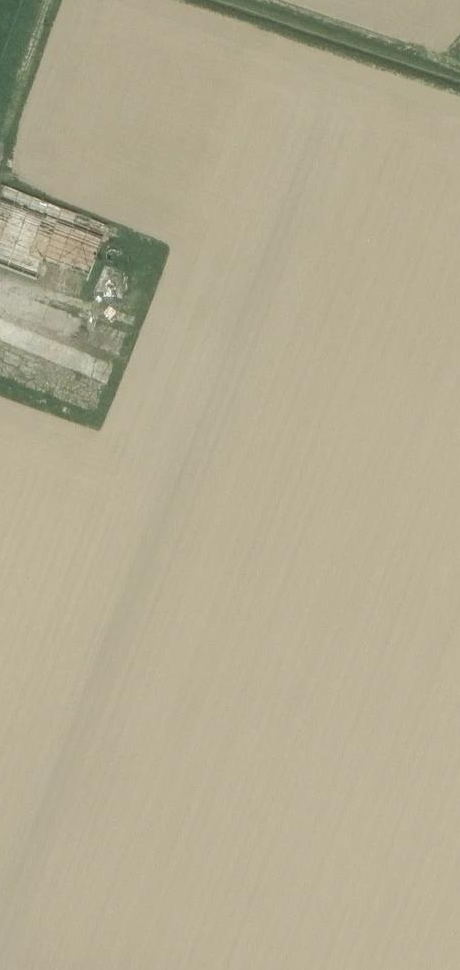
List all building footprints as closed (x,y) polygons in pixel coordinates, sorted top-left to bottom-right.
[(3,187),(0,194),(0,267),(35,280),(41,266),(87,283),(103,240),(88,234),(93,220),(11,190),(3,187)]
